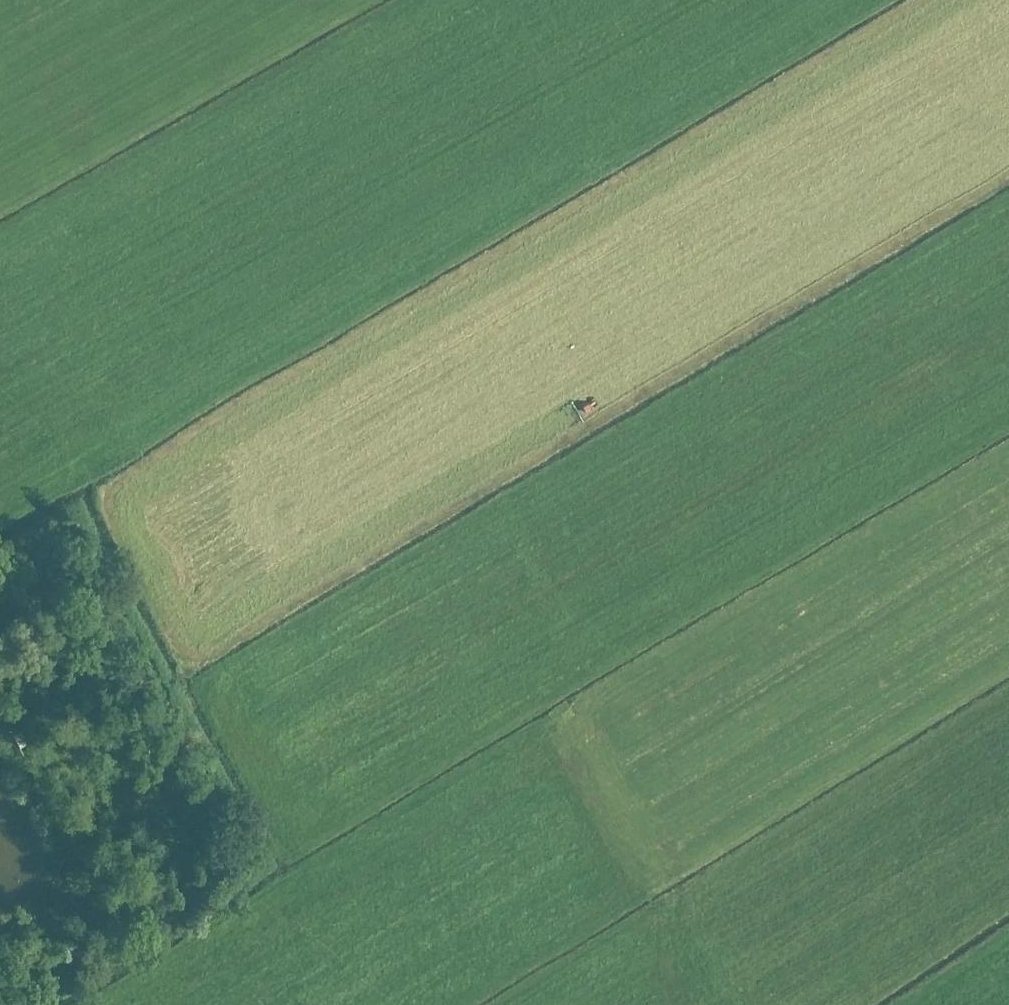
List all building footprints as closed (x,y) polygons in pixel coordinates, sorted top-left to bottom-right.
[(41,545),(31,550),(39,565),(49,560),(41,545)]
